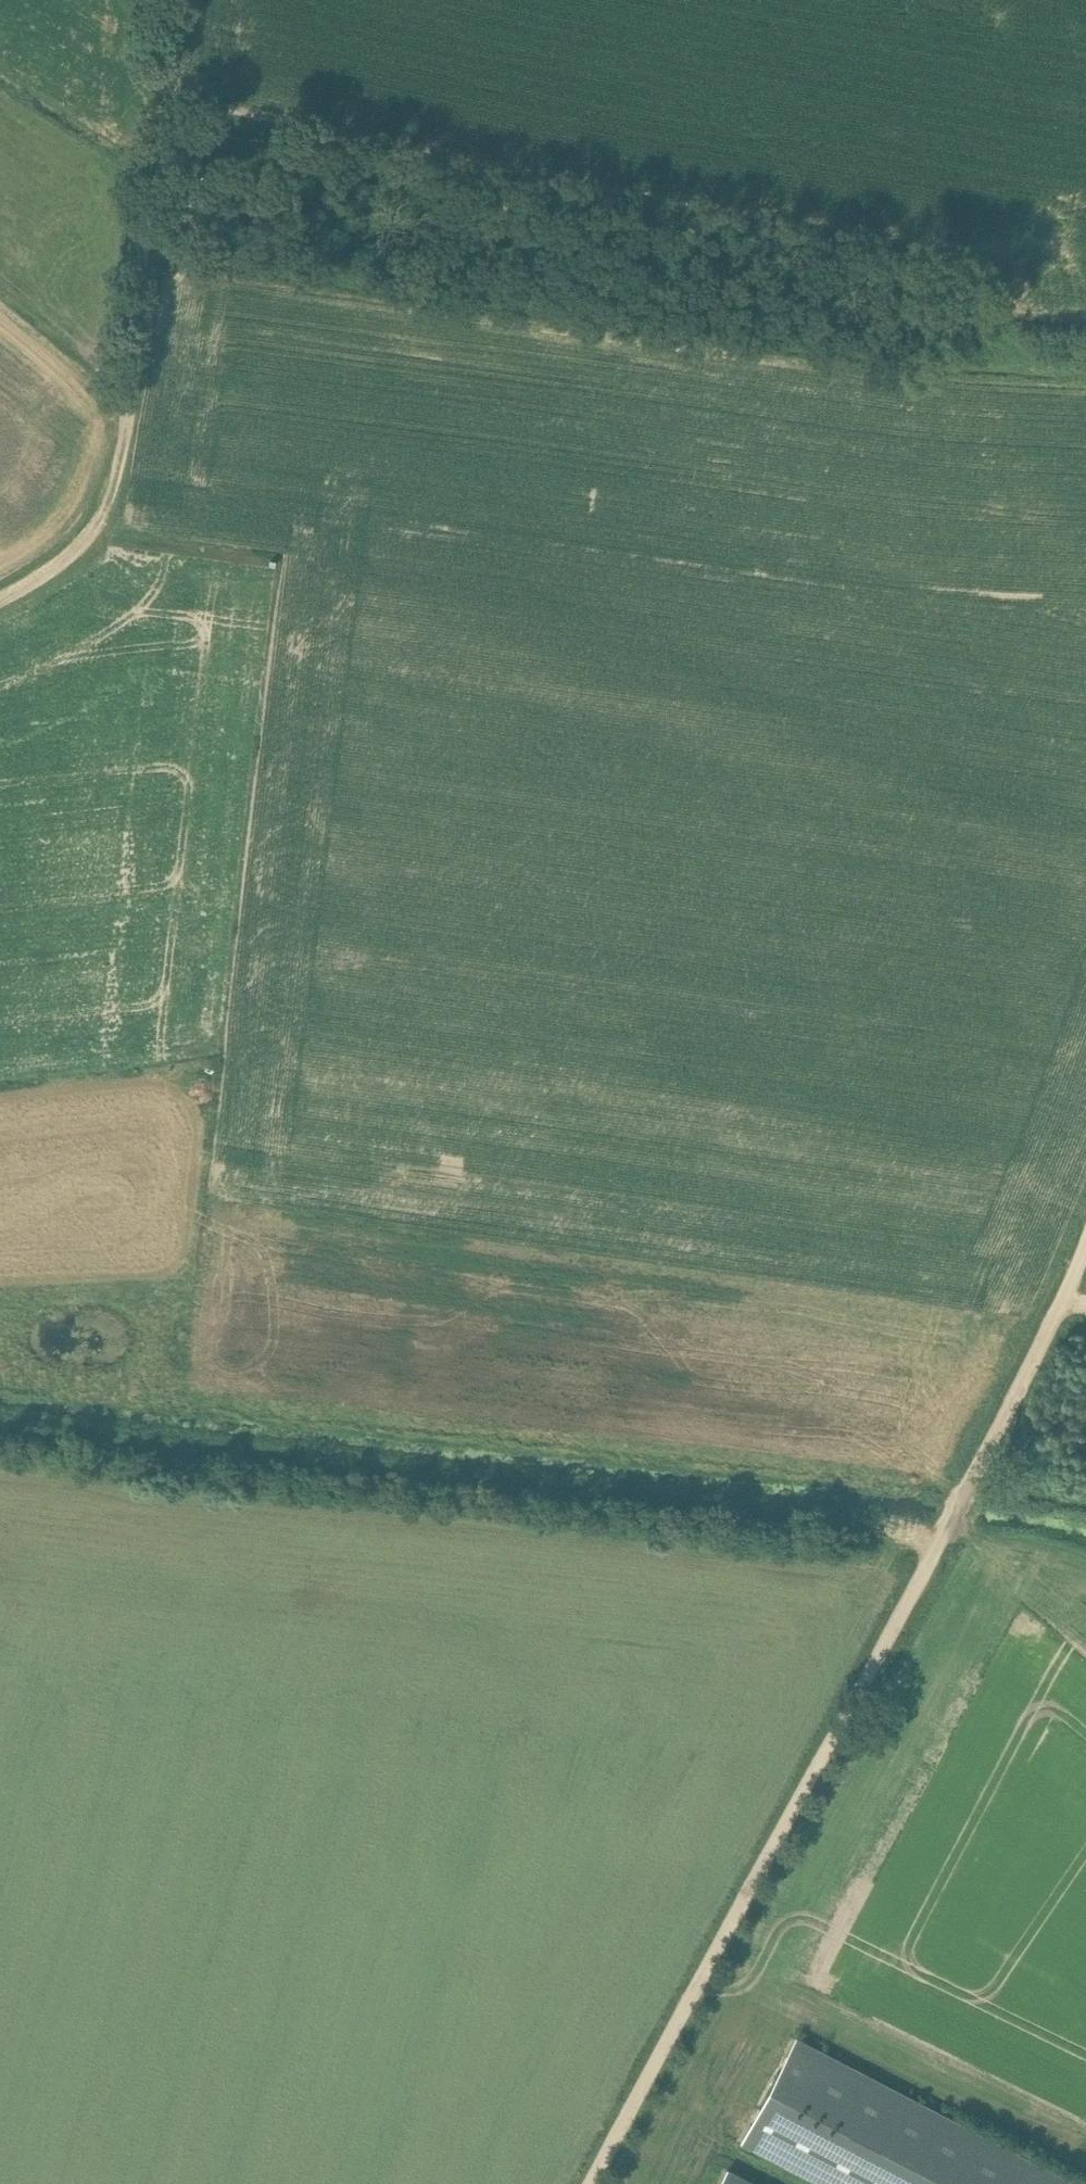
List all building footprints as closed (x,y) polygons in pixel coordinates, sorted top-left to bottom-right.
[(741,2143),(820,2183),(1078,2183),(796,2037),(741,2143)] [(728,2169),(720,2183),(755,2183),(728,2169)]
